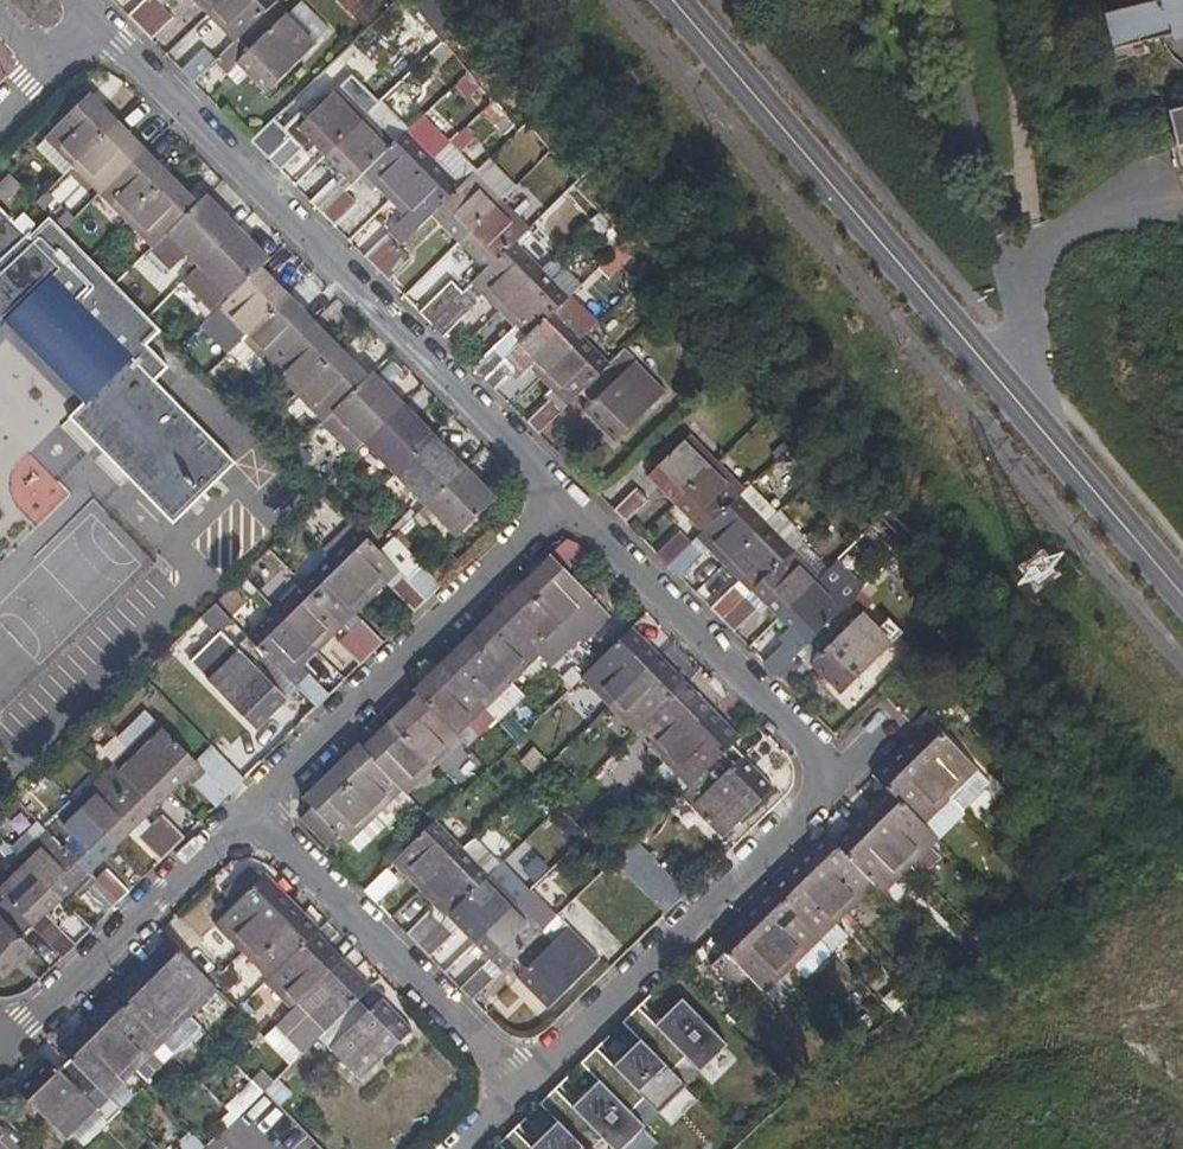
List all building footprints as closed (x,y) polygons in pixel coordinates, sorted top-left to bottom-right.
[(140,30),(162,8),(155,0),(147,0),(129,18),(140,30)] [(226,0),(194,0),(209,16),(226,0)] [(276,4),(272,0),(226,0),(209,16),(235,43),(238,40),(276,4)] [(368,1),(365,4),(353,15),(366,29),(373,22),(384,12),(375,2),(368,1)] [(288,16),(276,4),(238,40),(250,53),(238,65),(266,94),(331,31),(303,2),(288,16)] [(162,8),(140,30),(151,41),(174,19),(162,8)] [(216,62),(216,63),(228,75),(238,65),(250,53),(238,40),(235,43),(216,62)] [(181,72),(194,84),(216,63),(216,62),(204,49),(181,72)] [(298,129),(283,113),(252,143),(279,170),(309,140),(326,158),(367,118),(379,106),(351,77),(298,129)] [(73,166),(116,123),(89,96),(46,138),(73,166)] [(410,130),(383,102),(379,106),(367,118),(394,146),(406,134),(410,130)] [(1170,111),(1179,147),(1182,146),(1182,108),(1170,111)] [(394,146),(367,118),(326,158),(337,168),(306,198),(323,216),(346,193),(364,175),(394,146)] [(423,118),(406,134),(433,162),(451,145),(423,118)] [(144,151),(116,123),(73,166),(100,194),(144,151)] [(433,162),(406,134),(394,146),(364,175),(392,203),(433,162)] [(144,151),(100,194),(126,220),(170,178),(144,151)] [(460,190),(434,163),(433,162),(392,203),(405,216),(363,256),(377,271),(400,249),(432,216),(450,199),(460,190)] [(9,175),(0,183),(0,200),(9,209),(26,192),(9,175)] [(460,190),(450,199),(432,216),(460,244),(466,238),(501,204),(474,176),(460,190)] [(170,178),(126,220),(154,249),(169,235),(198,206),(170,178)] [(346,193),(323,216),(334,227),(356,205),(346,193)] [(169,235),(200,266),(236,230),(205,198),(198,206),(169,235)] [(488,273),(515,246),(529,231),(501,204),(466,238),(460,244),(476,261),(488,273)] [(58,269),(0,211),(0,326),(58,269)] [(236,230),(200,266),(230,298),(259,269),(267,261),(236,230)] [(488,273),(483,277),(474,286),(484,296),(497,309),(500,312),(540,273),(515,246),(488,273)] [(400,249),(377,271),(388,281),(410,260),(400,249)] [(230,298),(216,312),(243,340),(287,297),(259,269),(230,298)] [(486,382),(515,353),(555,313),(568,301),(540,273),(500,312),(514,327),(507,334),(473,368),(486,382)] [(451,282),(419,313),(432,326),(454,305),(464,296),(451,282)] [(474,286),(464,296),(454,305),(464,315),(484,296),(474,286)] [(287,297),(243,340),(270,367),(314,324),(287,297)] [(454,305),(432,326),(442,337),(464,315),(454,305)] [(495,391),(521,366),(524,363),(542,380),(583,340),(555,313),(515,353),(486,382),(495,391)] [(314,324),(270,367),(297,394),(340,351),(314,324)] [(581,395),(609,367),(583,340),(542,380),(551,389),(543,396),(547,400),(539,409),(526,422),(539,436),(547,428),(581,395)] [(340,351),(297,394),(324,421),(333,412),(367,379),(340,351)] [(630,367),(620,357),(609,367),(619,377),(630,367)] [(219,448),(131,359),(70,419),(173,523),(238,458),(247,466),(258,455),(235,433),(219,448)] [(619,377),(609,367),(581,395),(590,405),(583,412),(613,444),(663,394),(633,363),(630,367),(619,377)] [(333,412),(364,444),(402,407),(371,375),(367,379),(333,412)] [(402,407),(364,444),(395,475),(432,438),(402,407)] [(432,438),(395,475),(426,506),(463,469),(432,438)] [(676,505),(716,467),(688,438),(648,477),(676,505)] [(738,499),(744,494),(716,467),(676,505),(703,533),(738,499)] [(463,469),(426,506),(456,538),(494,501),(463,469)] [(765,526),(778,513),(751,486),(744,494),(738,499),(765,526)] [(636,489),(628,496),(613,511),(625,523),(635,513),(648,501),(636,489)] [(738,499),(703,533),(698,539),(708,550),(724,566),(765,526),(738,499)] [(802,544),(806,540),(778,513),(765,526),(724,566),(739,581),(710,609),(722,622),(802,544)] [(351,523),(323,550),(329,557),(369,598),(384,582),(413,612),(426,599),(379,552),(365,538),(351,523)] [(373,531),(365,538),(379,552),(387,544),(373,531)] [(679,532),(656,555),(669,567),(692,545),(679,532)] [(379,552),(426,599),(440,586),(393,537),(387,544),(379,552)] [(698,539),(692,545),(702,556),(708,550),(698,539)] [(820,579),(829,571),(802,544),(722,622),(733,633),(763,604),(779,620),(820,579)] [(692,545),(669,567),(680,579),(702,556),(692,545)] [(329,557),(302,584),(342,625),(369,598),(329,557)] [(550,558),(523,585),(565,629),(593,602),(550,558)] [(847,607),(858,596),(831,568),(829,571),(820,579),(847,607)] [(806,647),(847,607),(820,579),(779,620),(806,647)] [(342,625),(302,584),(275,610),(315,651),(342,625)] [(523,585),(495,612),(538,655),(565,629),(523,585)] [(888,648),(847,607),(806,647),(816,658),(809,664),(841,696),(888,648)] [(315,651),(275,610),(247,638),(287,678),(297,688),(316,708),(329,695),(299,666),(315,651)] [(495,612),(468,639),(510,682),(538,655),(495,612)] [(362,620),(349,633),(371,654),(383,642),(362,620)] [(337,644),(358,666),(371,654),(349,633),(337,644)] [(287,678),(247,638),(235,650),(223,638),(194,667),(255,729),(297,688),(287,678)] [(582,678),(609,705),(649,665),(650,665),(624,638),(598,662),(582,678)] [(468,639),(441,665),(483,709),(496,695),(508,707),(522,694),(510,682),(468,639)] [(763,663),(776,677),(799,654),(786,641),(763,663)] [(413,692),(418,697),(456,735),(483,709),(441,665),(413,692)] [(650,665),(649,665),(609,705),(635,732),(677,692),(650,665)] [(677,692),(635,732),(662,759),(703,719),(677,692)] [(418,697),(390,724),(431,767),(460,739),(456,735),(418,697)] [(145,712),(117,739),(129,751),(157,724),(145,712)] [(680,794),(728,747),(730,746),(703,719),(662,759),(650,771),(677,798),(680,794)] [(929,723),(902,749),(950,798),(977,772),(929,723)] [(215,808),(227,795),(157,724),(129,751),(170,792),(185,777),(215,808)] [(401,790),(404,793),(431,767),(390,724),(363,751),(401,790)] [(358,747),(331,774),(373,817),(401,790),(363,751),(358,747)] [(728,747),(680,794),(723,837),(770,790),(728,747)] [(888,792),(936,839),(964,812),(963,812),(950,798),(902,749),(874,776),(888,792)] [(129,751),(102,778),(142,819),(170,792),(129,751)] [(950,798),(963,812),(990,786),(977,772),(950,798)] [(373,817),(331,774),(303,800),(345,843),(349,840),(373,817)] [(142,819),(102,778),(74,805),(114,847),(142,819)] [(910,866),(921,877),(938,860),(927,848),(936,839),(888,792),(862,816),(910,866)] [(114,847),(74,805),(46,832),(87,874),(114,847)] [(162,815),(150,827),(172,850),(184,838),(162,815)] [(874,885),(882,893),(910,866),(862,816),(834,844),(874,885)] [(373,817),(349,840),(359,852),(384,828),(373,817)] [(420,890),(460,851),(434,824),(406,850),(394,863),(420,890)] [(138,839),(160,861),(172,850),(150,827),(138,839)] [(87,874),(46,832),(36,842),(27,832),(10,849),(20,859),(60,900),(75,885),(87,874)] [(798,863),(846,913),(874,885),(834,844),(826,836),(798,863)] [(447,917),(449,916),(487,878),(460,851),(420,890),(447,917)] [(63,957),(75,945),(46,914),(60,900),(20,859),(0,878),(0,893),(8,901),(33,927),(63,957)] [(832,926),(846,913),(798,863),(770,890),(828,950),(842,937),(832,926)] [(94,882),(116,904),(129,892),(107,870),(94,882)] [(242,951),(291,903),(264,875),(259,881),(249,870),(224,894),(235,905),(215,924),(242,951)] [(364,892),(375,904),(398,882),(387,870),(364,892)] [(94,882),(87,874),(75,885),(105,915),(116,904),(94,882)] [(475,943),(514,904),(488,877),(487,878),(449,916),(475,943)] [(742,918),(770,946),(799,976),(803,981),(831,953),(828,950),(770,890),(753,907),(742,918)] [(8,901),(0,910),(0,978),(1,979),(31,949),(22,938),(33,927),(8,901)] [(318,930),(291,903),(242,951),(268,978),(314,934),(318,930)] [(513,959),(541,931),(514,904),(475,943),(502,970),(513,959)] [(417,947),(440,925),(428,913),(406,935),(417,947)] [(567,931),(555,918),(541,931),(554,944),(567,931)] [(781,1003),(790,994),(794,990),(790,985),(799,976),(770,946),(742,918),(716,944),(725,953),(748,978),(772,1002),(776,999),(781,1003)] [(417,947),(429,958),(451,936),(440,925),(417,947)] [(554,944),(541,931),(513,959),(526,971),(518,978),(547,1009),(597,961),(567,931),(554,944)] [(314,934),(268,978),(265,982),(291,1009),(340,962),(314,934)] [(140,969),(189,1018),(216,991),(209,983),(168,941),(140,969)] [(735,992),(748,978),(725,953),(711,966),(735,992)] [(294,1012),(318,1037),(355,999),(367,989),(340,962),(291,1009),(294,1012)] [(459,989),(470,1001),(493,978),(481,967),(459,989)] [(113,995),(161,1045),(189,1018),(140,969),(113,995)] [(134,1071),(161,1045),(113,995),(86,1022),(134,1071)] [(355,999),(318,1037),(361,1080),(409,1032),(379,1001),(368,1012),(355,999)] [(636,1009),(621,1024),(639,1041),(669,1072),(683,1058),(698,1073),(725,1046),(680,1001),(654,1027),(636,1009)] [(285,1020),(310,1044),(318,1037),(294,1012),(285,1020)] [(86,1022),(59,1049),(72,1062),(98,1089),(107,1098),(134,1071),(86,1022)] [(669,1072),(639,1041),(611,1068),(595,1052),(581,1066),(597,1082),(629,1113),(642,1100),(656,1114),(684,1087),(669,1072)] [(98,1089),(72,1062),(60,1074),(47,1061),(17,1090),(65,1138),(96,1109),(86,1100),(98,1089)] [(629,1113),(597,1082),(570,1109),(553,1092),(540,1106),(557,1123),(584,1148),(592,1148),(600,1141),(609,1148),(624,1148),(644,1128),(629,1113)] [(557,1123),(530,1148),(584,1148),(557,1123)] [(511,1133),(498,1146),(501,1148),(528,1148),(511,1133)]
